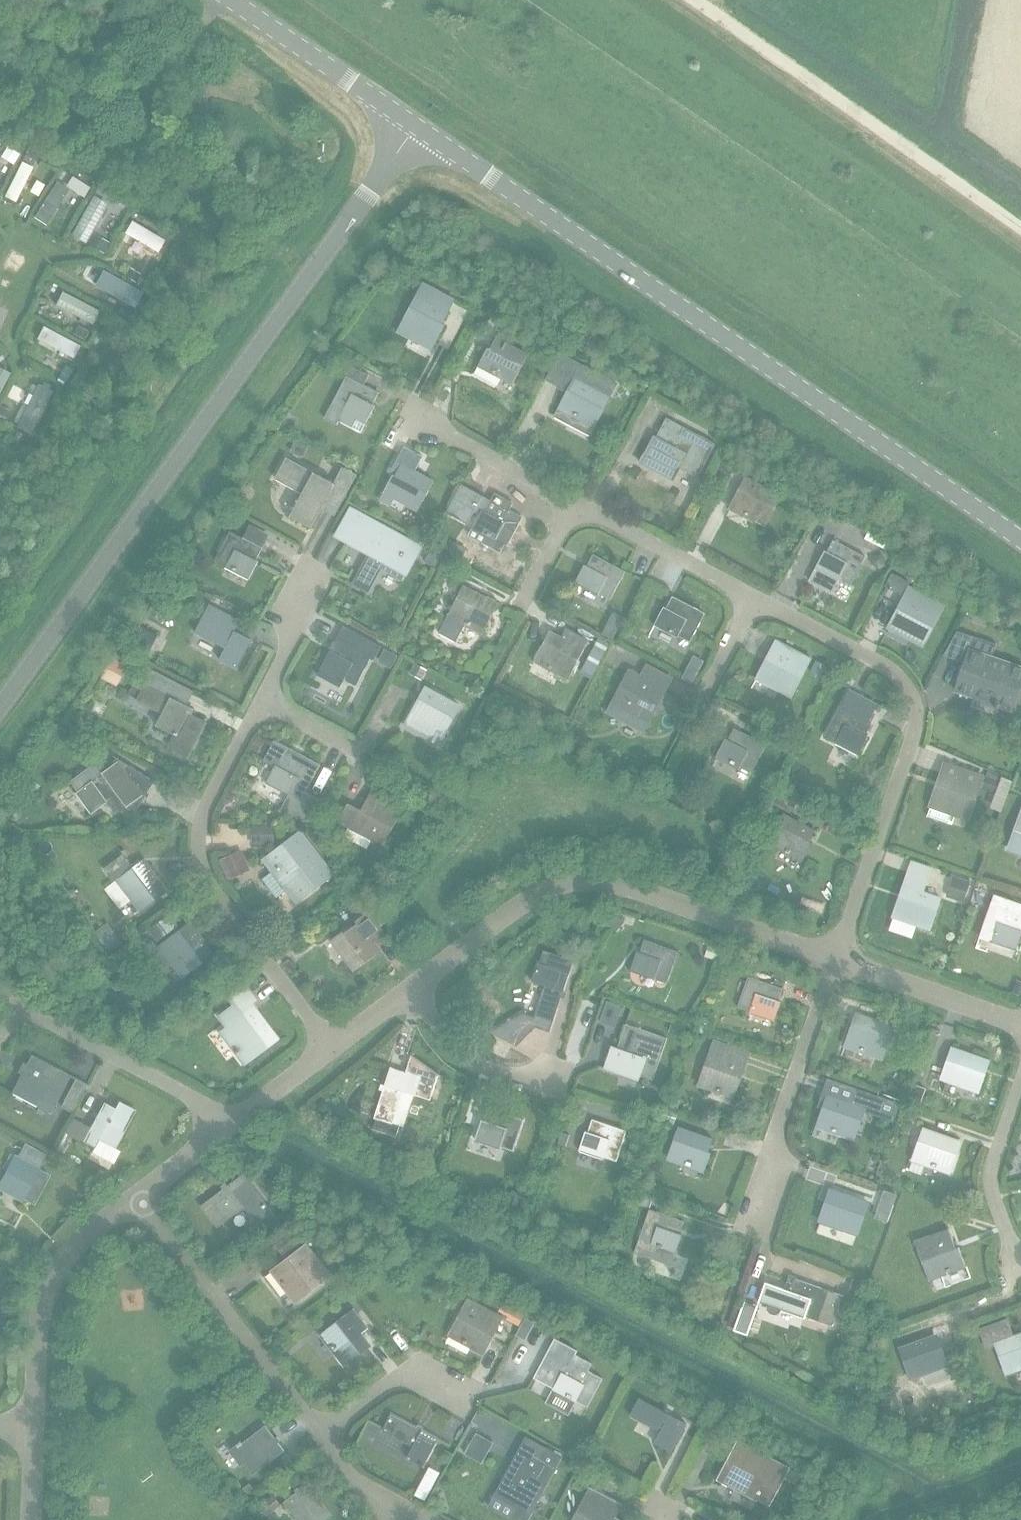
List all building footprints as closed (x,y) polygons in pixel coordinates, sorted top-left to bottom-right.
[(9,148),(4,156),(12,162),(17,154),(9,148)] [(27,148),(22,158),(33,163),(38,154),(27,148)] [(50,153),(47,160),(56,164),(58,157),(50,153)] [(81,181),(75,191),(83,196),(90,186),(81,181)] [(99,181),(96,186),(103,191),(107,186),(99,181)] [(95,234),(89,245),(102,252),(108,242),(95,234)] [(130,266),(125,274),(136,281),(141,273),(130,266)] [(415,295),(401,322),(412,328),(408,338),(431,350),(445,324),(442,323),(448,310),(416,294),(415,295)] [(120,306),(116,313),(127,319),(131,312),(120,306)] [(78,325),(73,334),(84,340),(89,332),(78,325)] [(503,377),(514,383),(529,354),(513,346),(517,338),(501,330),(491,350),(488,348),(479,367),(475,375),(498,386),(502,379),(503,377)] [(341,353),(341,363),(350,363),(350,353),(341,353)] [(561,354),(547,380),(548,381),(551,376),(563,382),(560,387),(568,391),(559,408),(555,415),(570,423),(575,415),(594,424),(593,426),(594,427),(610,397),(598,391),(605,377),(561,354)] [(345,375),(346,375),(364,384),(369,375),(350,365),(345,375)] [(64,366),(57,377),(66,381),(72,371),(64,366)] [(337,423),(351,430),(360,435),(365,425),(375,406),(372,404),(378,392),(346,376),(324,418),(337,425),(337,423)] [(6,418),(10,410),(0,405),(0,415),(6,418)] [(715,443),(684,426),(666,417),(656,435),(654,434),(640,461),(675,479),(681,468),(697,477),(715,443)] [(290,450),(303,458),(309,447),(296,440),(290,450)] [(383,493),(380,500),(390,505),(394,498),(406,505),(407,503),(418,509),(434,481),(415,471),(423,456),(404,446),(389,473),(393,475),(383,493)] [(334,482),(312,471),(287,457),(275,478),(302,493),(290,515),(312,527),(327,499),(340,506),(357,474),(343,466),(334,482)] [(725,457),(719,468),(731,475),(737,463),(725,457)] [(781,468),(770,462),(765,471),(776,477),(781,468)] [(742,490),(740,489),(730,507),(753,519),(754,517),(766,524),(781,496),(748,478),(742,490)] [(461,484),(446,512),(467,524),(475,511),(480,514),(472,528),(496,541),(497,539),(507,544),(518,525),(522,516),(509,509),(513,502),(494,492),(490,499),(488,503),(481,499),(483,496),(468,488),(462,484),(461,484)] [(220,505),(215,514),(218,516),(217,518),(223,521),(230,510),(220,505)] [(351,582),(368,591),(369,591),(367,590),(380,565),(402,577),(401,579),(402,580),(421,545),(350,507),(335,535),(368,552),(351,582)] [(868,523),(846,512),(842,520),(865,531),(868,523)] [(419,530),(425,537),(433,530),(427,523),(419,530)] [(214,560),(226,567),(225,568),(248,580),(257,562),(255,561),(262,548),(230,531),(214,560)] [(455,539),(449,551),(461,557),(467,545),(455,539)] [(832,592),(839,580),(839,578),(851,584),(865,556),(833,539),(827,551),(825,550),(809,579),(832,592)] [(430,547),(424,558),(438,565),(443,554),(430,547)] [(609,599),(624,571),(592,553),(586,565),(583,563),(573,582),(596,594),(597,592),(609,599)] [(883,554),(872,557),(874,563),(881,567),(887,566),(883,554)] [(448,558),(441,570),(453,576),(460,565),(448,558)] [(892,572),(885,586),(891,589),(898,576),(892,572)] [(178,582),(168,584),(170,596),(180,594),(178,582)] [(449,613),(460,619),(459,621),(482,633),(492,615),(490,614),(496,602),(464,584),(449,613)] [(923,643),(944,603),(910,585),(888,627),(911,639),(912,637),(923,643)] [(668,607),(664,606),(654,624),(678,637),(679,635),(690,641),(706,612),(674,596),(668,607)] [(195,630),(228,647),(221,660),(236,668),(251,640),(204,615),(195,630)] [(610,623),(604,634),(615,640),(621,629),(610,623)] [(137,625),(127,645),(148,655),(158,636),(137,625)] [(344,625),(335,641),(337,642),(374,659),(381,646),(344,625)] [(544,642),(534,660),(557,673),(558,671),(569,677),(589,641),(566,628),(562,637),(552,632),(546,643),(544,642)] [(943,653),(965,661),(955,690),(974,697),(973,699),(994,706),(993,709),(997,711),(999,705),(1011,710),(1020,681),(1020,666),(992,656),(996,644),(956,630),(943,653)] [(792,695),(812,657),(778,638),(757,678),(780,691),(781,689),(792,695)] [(330,654),(327,653),(317,671),(341,685),(342,682),(354,688),(369,660),(337,642),(330,654)] [(397,655),(385,649),(378,661),(391,668),(397,655)] [(128,666),(112,657),(102,676),(117,684),(128,666)] [(815,659),(809,671),(822,678),(829,666),(815,659)] [(415,663),(410,673),(421,679),(427,669),(415,663)] [(689,667),(683,678),(694,684),(700,672),(689,667)] [(192,708),(183,703),(190,689),(152,669),(144,685),(135,680),(127,694),(164,713),(157,726),(177,736),(171,749),(189,758),(202,734),(197,731),(203,720),(189,713),(192,708)] [(658,703),(655,701),(662,690),(629,672),(614,701),(626,707),(625,709),(648,721),(658,703)] [(874,711),(857,702),(861,695),(849,689),(840,706),(825,735),(836,741),(835,743),(858,755),(868,737),(866,735),(872,723),(869,722),(874,711)] [(445,734),(454,717),(460,706),(436,693),(431,704),(419,698),(409,716),(403,728),(439,746),(445,734)] [(582,719),(587,711),(579,706),(575,715),(582,719)] [(727,739),(725,738),(716,756),(739,768),(740,766),(751,772),(766,744),(734,727),(727,739)] [(258,752),(265,739),(258,736),(251,749),(258,752)] [(305,792),(316,771),(320,764),(299,753),(298,756),(292,752),(293,750),(274,740),(263,760),(275,766),(265,783),(288,795),(279,812),(294,820),(296,816),(307,822),(319,799),(305,792)] [(952,756),(945,773),(978,784),(984,768),(952,756)] [(92,814),(108,803),(114,811),(125,803),(134,816),(154,780),(115,758),(109,769),(103,773),(97,764),(72,782),(79,792),(77,794),(92,814)] [(1001,811),(1013,780),(987,771),(981,787),(995,792),(990,807),(1001,811)] [(952,824),(956,813),(956,812),(968,816),(979,786),(944,774),(940,786),(938,785),(927,815),(952,824)] [(31,779),(21,793),(30,799),(40,785),(31,779)] [(345,837),(368,849),(373,839),(374,838),(385,843),(400,815),(389,809),(394,799),(373,788),(362,810),(348,804),(339,822),(350,828),(345,837)] [(409,797),(425,806),(430,797),(414,788),(409,797)] [(778,788),(770,802),(789,812),(796,798),(778,788)] [(1008,847),(1020,851),(1020,811),(1008,847)] [(812,842),(809,841),(815,830),(783,812),(768,841),(780,847),(779,849),(802,861),(812,842)] [(273,826),(252,827),(252,842),(274,842),(273,826)] [(262,860),(270,871),(260,878),(276,899),(291,887),(299,898),(332,872),(302,832),(299,832),(291,838),(292,839),(284,846),(283,844),(262,860)] [(247,868),(240,853),(224,860),(230,875),(247,868)] [(133,870),(132,867),(115,880),(131,901),(133,900),(139,909),(166,889),(145,861),(133,870)] [(941,897),(923,892),(927,880),(910,875),(906,886),(902,898),(899,897),(892,917),(890,923),(901,927),(904,921),(917,925),(918,923),(930,927),(941,897)] [(959,895),(964,882),(953,878),(949,892),(959,895)] [(975,892),(989,896),(992,885),(979,881),(975,892)] [(359,893),(345,903),(351,912),(365,902),(359,893)] [(979,935),(992,939),(991,942),(1016,950),(1020,936),(1020,903),(994,894),(990,905),(979,935)] [(597,908),(592,921),(605,925),(609,912),(597,908)] [(329,940),(346,962),(348,960),(355,970),(381,950),(373,940),(383,933),(367,912),(357,919),(359,922),(348,931),(346,927),(329,940)] [(157,941),(178,925),(168,913),(148,929),(157,941)] [(615,913),(606,923),(617,932),(625,921),(615,913)] [(108,922),(94,931),(108,952),(122,943),(108,922)] [(179,931),(177,929),(162,941),(179,963),(180,962),(188,972),(214,953),(191,922),(179,931)] [(655,980),(656,977),(668,981),(679,951),(644,939),(640,952),(637,951),(630,971),(655,980)] [(708,945),(704,956),(715,960),(719,948),(708,945)] [(723,948),(719,959),(730,963),(734,952),(723,948)] [(569,973),(568,973),(572,962),(546,953),(542,964),(539,963),(533,981),(546,985),(534,1018),(551,1024),(569,973)] [(738,1006),(751,1010),(750,1013),(774,1021),(781,1001),(779,1000),(783,988),(748,976),(738,1006)] [(1012,991),(1020,995),(1020,981),(1017,979),(1012,991)] [(279,1038),(257,1009),(255,1010),(251,1004),(257,999),(245,984),(229,996),(235,1004),(219,1016),(228,1027),(221,1032),(237,1053),(245,1047),(253,1057),(279,1038)] [(606,1000),(599,1021),(614,1026),(621,1005),(606,1000)] [(854,1027),(852,1026),(845,1045),(869,1054),(870,1052),(882,1056),(893,1026),(859,1014),(854,1027)] [(682,1026),(673,1021),(670,1029),(679,1034),(682,1026)] [(668,1038),(650,1032),(626,1023),(618,1047),(612,1045),(604,1068),(620,1074),(623,1068),(640,1074),(639,1077),(640,1077),(641,1075),(653,1079),(668,1038)] [(941,1077),(953,1081),(953,1083),(978,1092),(985,1072),(982,1071),(987,1058),(952,1046),(941,1077)] [(698,1082),(710,1087),(709,1089),(735,1097),(742,1078),(739,1077),(743,1064),(709,1052),(698,1082)] [(403,1089),(418,1094),(426,1069),(427,1070),(428,1068),(411,1054),(410,1055),(405,1071),(390,1066),(374,1117),(376,1118),(372,1128),(398,1137),(402,1125),(392,1122),(403,1089)] [(31,1055),(11,1094),(51,1114),(71,1075),(31,1055)] [(76,1077),(61,1107),(72,1112),(87,1083),(76,1077)] [(904,1083),(891,1079),(887,1090),(900,1095),(904,1083)] [(925,1105),(932,1085),(915,1080),(909,1100),(925,1105)] [(855,1088),(850,1102),(865,1107),(863,1111),(894,1122),(900,1103),(855,1088)] [(826,1108),(824,1107),(817,1127),(841,1135),(842,1133),(854,1137),(865,1107),(850,1102),(830,1095),(826,1108)] [(666,1105),(676,1109),(680,1101),(669,1097),(666,1105)] [(903,1099),(899,1110),(907,1113),(911,1102),(903,1099)] [(103,1101),(83,1140),(94,1147),(99,1137),(116,1146),(135,1109),(118,1100),(113,1111),(107,1107),(109,1104),(103,1101)] [(475,1139),(501,1149),(502,1145),(514,1149),(524,1120),(488,1107),(484,1119),(482,1118),(475,1139)] [(667,1109),(662,1120),(673,1124),(678,1113),(667,1109)] [(957,1140),(923,1128),(926,1120),(916,1117),(910,1134),(920,1138),(908,1169),(920,1174),(924,1164),(949,1173),(956,1153),(953,1152),(957,1140)] [(588,1132),(585,1131),(579,1150),(604,1158),(604,1157),(616,1161),(626,1130),(593,1119),(588,1132)] [(667,1157),(679,1161),(679,1163),(704,1172),(711,1153),(708,1152),(713,1138),(678,1126),(667,1157)] [(566,1146),(569,1134),(561,1132),(557,1144),(566,1146)] [(11,1170),(8,1168),(0,1184),(0,1187),(21,1199),(22,1197),(34,1203),(49,1175),(17,1158),(11,1170)] [(268,1205),(248,1179),(243,1173),(201,1205),(217,1226),(244,1206),(258,1223),(270,1214),(264,1207),(268,1205)] [(512,1189),(507,1202),(518,1206),(523,1194),(512,1189)] [(829,1202),(826,1201),(819,1221),(844,1230),(845,1228),(857,1232),(868,1202),(833,1189),(829,1202)] [(635,1203),(649,1208),(654,1195),(639,1190),(635,1203)] [(880,1202),(875,1216),(887,1220),(892,1207),(880,1202)] [(639,1238),(635,1251),(672,1264),(675,1254),(682,1234),(680,1233),(684,1220),(650,1208),(639,1238)] [(291,1224),(271,1240),(284,1256),(305,1240),(291,1224)] [(929,1277),(941,1273),(941,1275),(966,1265),(959,1246),(956,1248),(948,1228),(915,1241),(918,1247),(917,1248),(929,1277)] [(288,1258),(272,1270),(287,1291),(289,1290),(297,1300),(322,1281),(329,1275),(306,1244),(288,1258)] [(780,1309),(781,1307),(805,1316),(806,1314),(833,1324),(843,1295),(795,1277),(790,1289),(766,1280),(759,1299),(769,1303),(768,1305),(768,1307),(770,1310),(771,1311),(774,1312),(776,1312),(778,1311),(780,1309)] [(440,1278),(429,1286),(436,1295),(446,1288),(440,1278)] [(852,1278),(847,1292),(861,1297),(866,1282),(852,1278)] [(882,1287),(873,1289),(875,1297),(884,1295),(882,1287)] [(470,1299),(461,1318),(458,1317),(448,1335),(471,1347),(472,1345),(484,1351),(502,1316),(470,1299)] [(744,1299),(733,1328),(747,1333),(758,1304),(744,1299)] [(508,1316),(506,1319),(518,1325),(524,1314),(512,1308),(508,1316)] [(355,1312),(339,1324),(337,1321),(320,1334),(336,1355),(338,1354),(346,1364),(371,1345),(362,1332),(367,1328),(355,1312)] [(979,1327),(986,1346),(995,1343),(1006,1372),(1017,1368),(1018,1370),(1020,1369),(1020,1333),(1014,1335),(1007,1316),(979,1327)] [(910,1377),(922,1372),(923,1375),(947,1365),(940,1346),(938,1347),(933,1334),(899,1347),(910,1377)] [(592,1363),(589,1361),(576,1354),(578,1350),(555,1338),(534,1377),(553,1388),(552,1390),(575,1403),(576,1400),(588,1407),(603,1378),(588,1370),(592,1363)] [(630,1415),(660,1430),(653,1442),(670,1451),(686,1422),(639,1398),(630,1415)] [(382,1430),(412,1446),(406,1458),(423,1467),(438,1438),(391,1413),(382,1430)] [(701,1414),(696,1423),(706,1428),(710,1419),(701,1414)] [(501,1432),(485,1423),(475,1443),(491,1451),(501,1432)] [(284,1450),(265,1425),(233,1450),(253,1475),(284,1450)] [(757,1497),(769,1503),(783,1475),(796,1482),(801,1473),(736,1440),(716,1479),(756,1499),(757,1497)] [(514,1519),(527,1519),(561,1456),(545,1447),(538,1460),(522,1452),(516,1464),(513,1463),(495,1496),(517,1508),(511,1518),(514,1519)] [(436,1459),(430,1471),(439,1476),(445,1464),(436,1459)] [(587,1486),(594,1472),(583,1467),(576,1480),(587,1486)] [(249,1483),(240,1490),(246,1498),(255,1490),(249,1483)] [(420,1483),(414,1494),(425,1500),(430,1489),(420,1483)] [(622,1505),(589,1488),(573,1519),(614,1519),(622,1505)] [(274,1496),(259,1507),(266,1517),(281,1505),(274,1496)]
